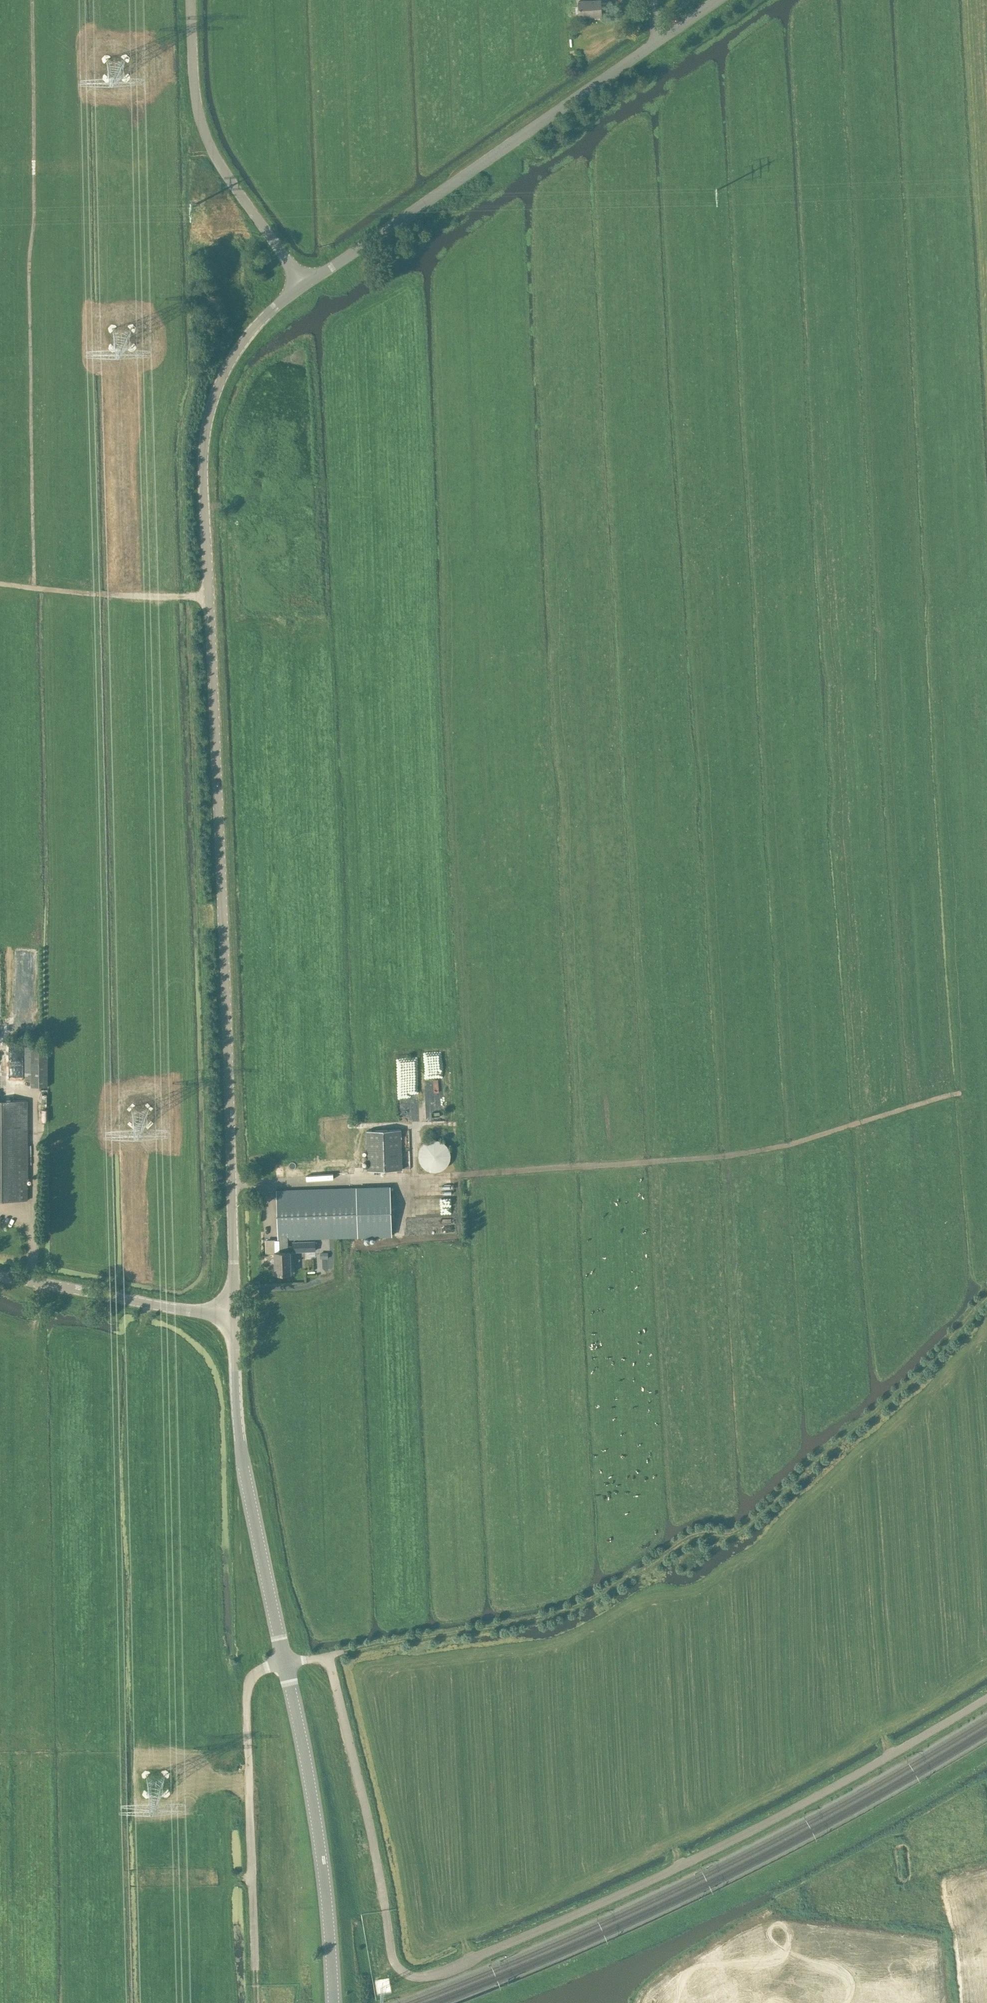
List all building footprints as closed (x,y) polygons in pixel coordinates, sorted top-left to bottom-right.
[(591,1),(578,1),(579,17),(600,16),(600,0),(591,0),(591,1)] [(25,1078),(32,1078),(32,1086),(48,1086),(48,1046),(25,1046),(25,1078)] [(27,1200),(27,1100),(0,1100),(0,1200),(27,1200)] [(403,1169),(401,1129),(366,1130),(368,1171),(403,1169)] [(284,1177),(283,1165),(275,1165),(275,1177),(284,1177)] [(275,1238),(265,1239),(266,1252),(274,1252),(275,1274),(292,1273),(291,1251),(315,1250),(315,1241),(292,1241),(292,1245),(288,1245),(288,1239),(392,1236),(390,1186),(277,1190),(278,1239),(275,1239),(275,1238)]
